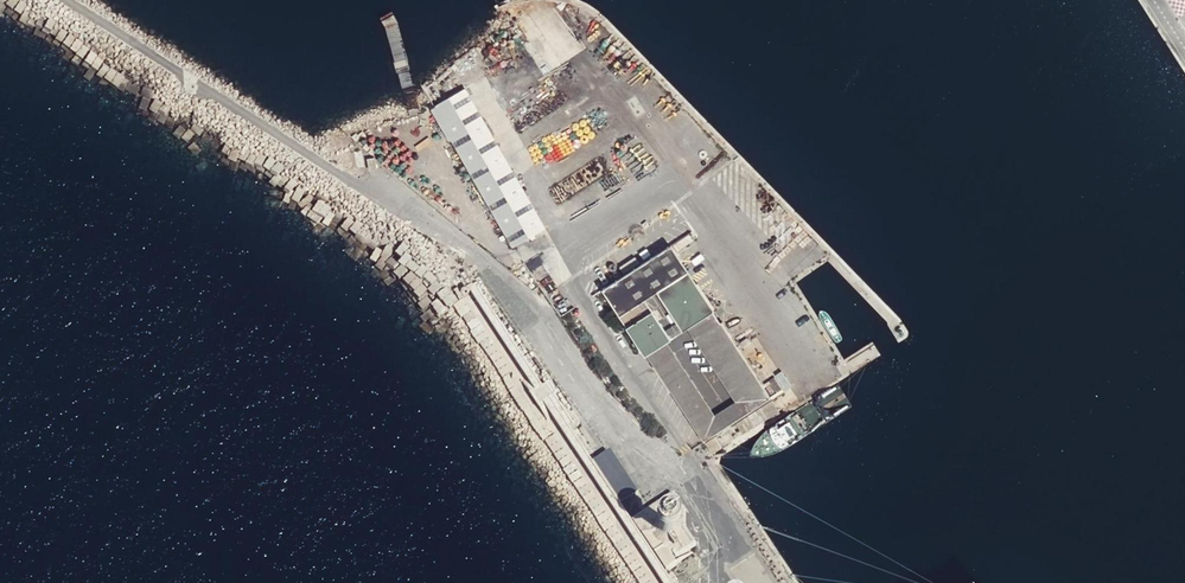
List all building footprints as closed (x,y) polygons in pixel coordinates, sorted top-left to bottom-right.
[(380,18),(386,26),(398,23),(392,12),(380,18)] [(411,115),(423,110),(398,23),(386,26),(396,62),(406,60),(407,65),(397,68),(411,115)] [(468,89),(437,107),(518,247),(550,228),(468,89)] [(411,115),(408,116),(409,119),(427,113),(426,110),(423,110),(411,115)] [(369,171),(377,169),(374,157),(367,158),(369,171)] [(340,181),(333,177),(329,184),(335,188),(340,181)] [(675,251),(695,238),(691,231),(670,245),(675,251)] [(675,251),(670,245),(603,288),(646,352),(665,340),(671,336),(646,298),(660,289),(685,327),(687,325),(712,309),(695,283),(675,251)] [(535,392),(530,396),(537,407),(543,404),(660,582),(670,582),(629,520),(630,520),(665,573),(674,566),(671,561),(695,546),(684,528),(684,513),(671,493),(644,511),(634,495),(636,493),(609,452),(592,463),(549,399),(557,394),(549,383),(542,387),(472,281),(463,288),(463,289),(463,292),(464,295),(468,295),(471,294),(527,380),(535,392)] [(687,325),(696,338),(720,321),(712,309),(687,325)] [(704,442),(771,399),(774,397),(775,397),(784,391),(774,377),(762,385),(720,321),(696,338),(735,400),(713,414),(673,352),(654,365),(704,442)] [(673,352),(665,340),(646,352),(654,365),(673,352)] [(779,411),(772,400),(735,423),(742,434),(779,411)] [(712,454),(721,447),(714,437),(705,443),(712,454)] [(574,482),(581,477),(574,466),(566,471),(574,482)]
